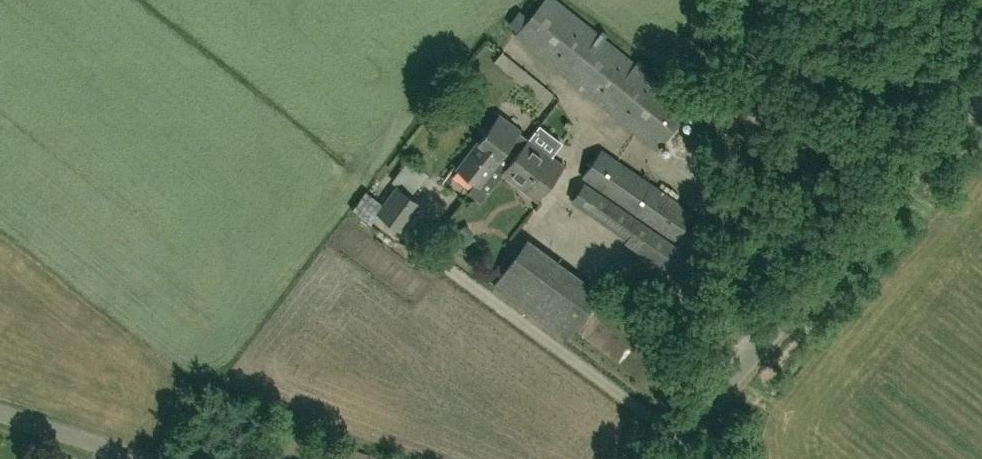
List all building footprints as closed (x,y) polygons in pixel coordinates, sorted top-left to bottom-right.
[(689,108),(556,0),(544,0),(515,36),(656,149),(689,108)] [(503,173),(527,140),(527,139),(519,132),(520,130),(501,115),(490,128),(479,129),(482,139),(481,141),(478,139),(455,168),(475,183),(468,192),(480,202),(503,173)] [(527,139),(527,140),(503,173),(536,199),(564,164),(550,154),(560,140),(539,124),(528,139),(527,139)] [(583,176),(675,239),(693,212),(601,149),(583,176)] [(571,200),(627,238),(624,243),(687,287),(716,245),(688,226),(675,244),(584,182),(571,200)] [(378,212),(399,227),(417,202),(397,187),(378,212)] [(566,339),(600,292),(527,238),(493,285),(566,339)] [(330,442),(324,458),(378,458),(330,442)]
